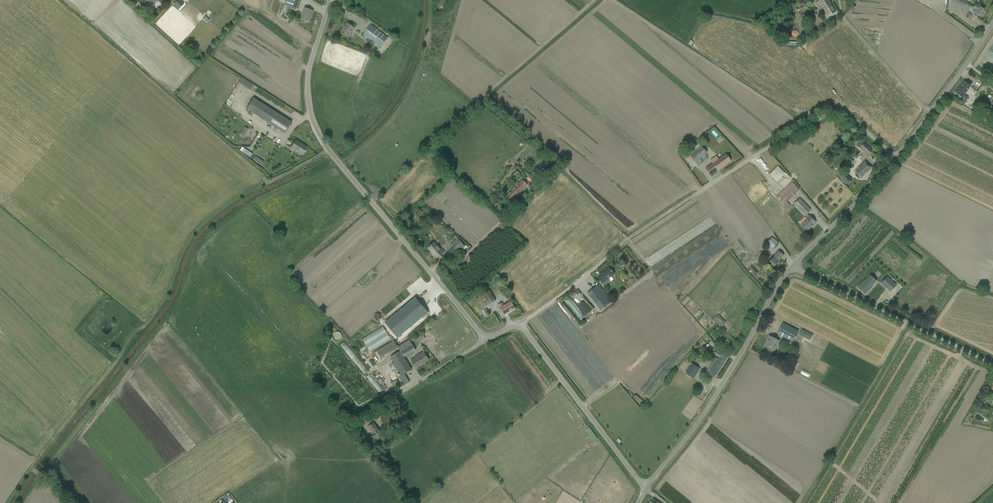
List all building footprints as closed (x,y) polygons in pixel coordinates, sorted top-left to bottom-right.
[(150,2),(151,5),(157,0),(141,0),(137,2),(141,8),(150,2)] [(173,5),(178,9),(183,4),(180,0),(177,0),(173,5)] [(289,6),(298,9),(301,0),(286,0),(282,11),(287,13),(289,6)] [(816,3),(820,9),(822,8),(828,18),(831,16),(836,13),(832,7),(831,4),(832,3),(829,0),(820,0),(818,2),(816,3)] [(965,8),(965,7),(968,1),(965,0),(951,0),(950,2),(964,9),(965,8)] [(971,11),(974,13),(974,14),(974,16),(976,17),(978,17),(978,15),(980,16),(983,12),(982,12),(984,10),(975,5),(971,11)] [(313,11),(308,9),(305,8),(301,19),(308,22),(310,15),(311,15),(313,11)] [(355,29),(351,26),(347,23),(344,28),(345,28),(341,33),(340,32),(340,33),(344,36),(348,38),(355,29)] [(381,48),(388,38),(371,25),(363,35),(368,39),(366,41),(368,43),(370,40),(381,48)] [(966,101),(968,98),(964,95),(971,86),(964,81),(955,94),(966,101)] [(291,123),(287,120),(276,113),(253,98),(246,109),(284,134),(291,123)] [(992,108),(976,100),(973,106),(990,116),(992,112),(992,106),(992,108)] [(302,155),(304,152),(307,148),(295,141),(293,145),(291,148),(302,155)] [(862,151),(862,150),(863,151),(868,146),(862,141),(857,146),(862,151)] [(253,158),(256,154),(245,146),(243,150),(253,158)] [(708,157),(705,154),(706,152),(701,146),(690,155),(698,165),(708,157)] [(543,159),(550,165),(555,159),(548,153),(543,159)] [(706,169),(710,175),(731,161),(726,154),(719,160),(706,169)] [(850,159),(843,165),(847,169),(853,162),(850,159)] [(859,169),(856,173),(861,178),(866,172),(867,173),(872,167),(865,161),(858,169),(859,169)] [(771,176),(779,183),(787,174),(780,167),(771,176)] [(550,172),(546,168),(540,175),(544,178),(550,172)] [(848,184),(852,179),(844,172),(840,177),(848,184)] [(528,185),(522,180),(507,196),(512,201),(528,185)] [(800,190),(792,182),(776,197),(788,209),(791,206),(787,202),(800,190)] [(811,210),(800,199),(794,204),(807,218),(801,224),(807,230),(812,225),(813,226),(816,223),(807,214),(811,210)] [(774,249),(778,243),(771,237),(767,243),(774,249)] [(442,257),(447,264),(459,254),(458,252),(465,246),(458,238),(451,244),(453,248),(446,254),(442,257)] [(441,255),(439,252),(440,250),(434,243),(428,248),(437,259),(441,255)] [(768,263),(770,264),(774,268),(778,262),(784,256),(780,252),(778,251),(768,263)] [(883,281),(887,277),(876,267),(873,271),(883,281)] [(597,277),(600,281),(604,286),(609,282),(607,280),(614,274),(609,268),(597,277)] [(876,281),(870,276),(858,288),(862,292),(869,285),(871,286),(876,281)] [(887,277),(881,283),(882,283),(884,281),(889,286),(886,288),(890,292),(896,285),(887,277)] [(415,279),(384,304),(397,320),(428,294),(415,279)] [(588,294),(591,298),(601,310),(611,302),(602,289),(598,285),(588,294)] [(486,287),(478,292),(481,296),(479,297),(485,307),(496,301),(493,297),(489,290),(489,291),(487,289),(486,287)] [(508,301),(511,298),(504,289),(501,292),(508,301)] [(579,317),(584,313),(567,294),(563,299),(579,317)] [(585,312),(590,307),(582,298),(576,303),(585,312)] [(500,308),(502,311),(504,315),(515,308),(513,304),(511,301),(504,306),(502,303),(498,305),(500,308)] [(714,319),(720,325),(724,320),(718,315),(714,319)] [(360,334),(367,348),(397,333),(389,319),(360,334)] [(798,331),(787,325),(783,323),(777,334),(781,337),(793,342),(798,331)] [(337,328),(331,331),(335,337),(341,334),(337,328)] [(810,340),(813,335),(802,329),(799,334),(810,340)] [(779,341),(773,338),(769,336),(767,340),(768,341),(763,349),(762,349),(767,351),(772,354),(779,341)] [(393,337),(370,350),(376,360),(380,357),(379,354),(397,344),(393,337)] [(390,357),(394,363),(397,369),(401,376),(411,369),(410,367),(404,357),(415,350),(413,347),(409,340),(397,347),(400,351),(390,357)] [(728,358),(723,355),(716,350),(714,354),(719,357),(715,363),(713,361),(706,372),(710,375),(715,378),(728,358)] [(429,360),(426,356),(425,354),(420,356),(418,354),(418,355),(418,356),(411,360),(413,364),(416,368),(429,360)] [(692,363),(685,373),(694,379),(700,369),(692,363)] [(378,390),(382,386),(368,371),(364,375),(378,390)] [(686,390),(692,382),(682,375),(676,383),(686,390)] [(396,420),(394,416),(391,412),(381,419),(383,423),(386,427),(396,420)] [(381,434),(377,427),(374,423),(369,426),(374,433),(372,434),(375,439),(381,434)] [(594,441),(597,438),(589,427),(586,430),(594,441)] [(370,440),(366,435),(363,431),(360,433),(360,431),(357,434),(365,444),(370,440)]
